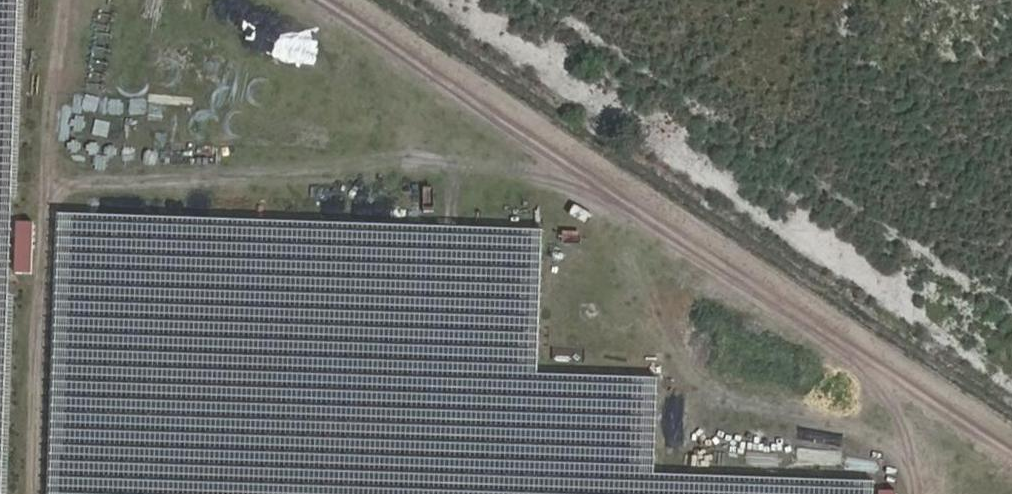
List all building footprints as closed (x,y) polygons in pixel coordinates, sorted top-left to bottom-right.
[(21,0),(0,0),(0,493),(4,493),(21,0)] [(879,482),(656,474),(659,379),(540,375),(545,229),(60,211),(50,493),(879,493),(879,482)]
